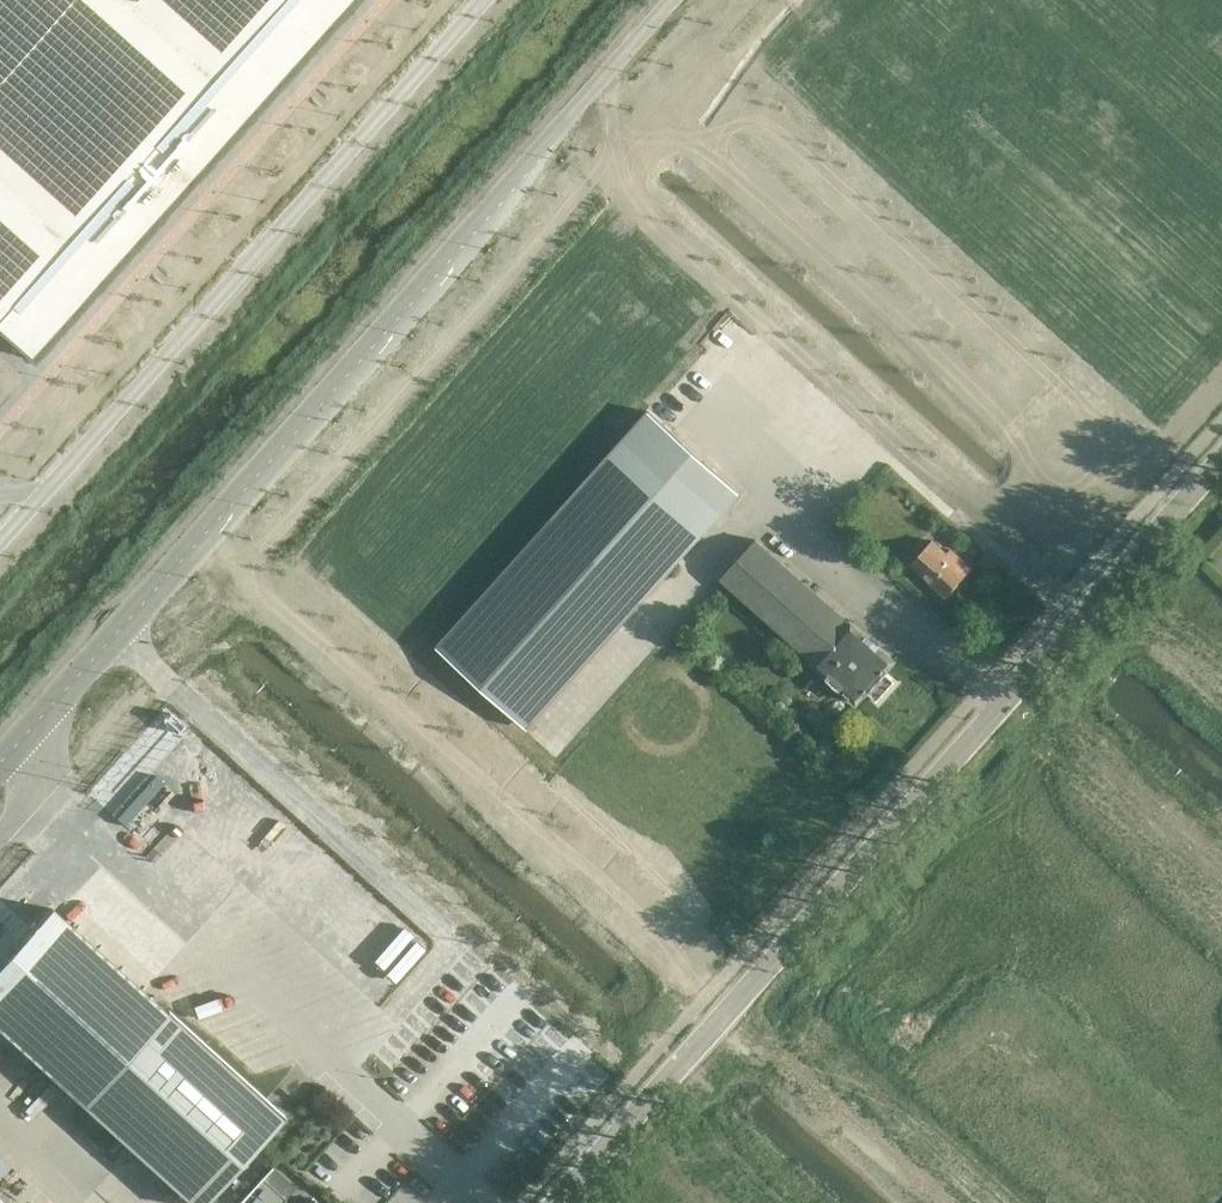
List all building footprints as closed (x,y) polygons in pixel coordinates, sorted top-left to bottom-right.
[(30,356),(33,358),(167,209),(158,201),(184,173),(192,180),(354,0),(0,0),(0,329),(30,356)] [(642,600),(740,492),(649,411),(552,519),(440,644),(530,725),(642,600)] [(947,596),(972,568),(950,549),(947,553),(931,539),(910,563),(947,596)] [(885,671),(895,660),(852,621),(848,625),(757,543),(726,578),(817,659),(814,663),(857,701),(866,691),(876,700),(894,680),(885,671)] [(0,965),(0,1029),(192,1202),(206,1202),(284,1118),(52,907),(0,965)] [(12,1165),(0,1155),(0,1178),(12,1165)] [(280,1193),(290,1182),(273,1167),(271,1166),(238,1202),(283,1202),(287,1198),(280,1193)]
